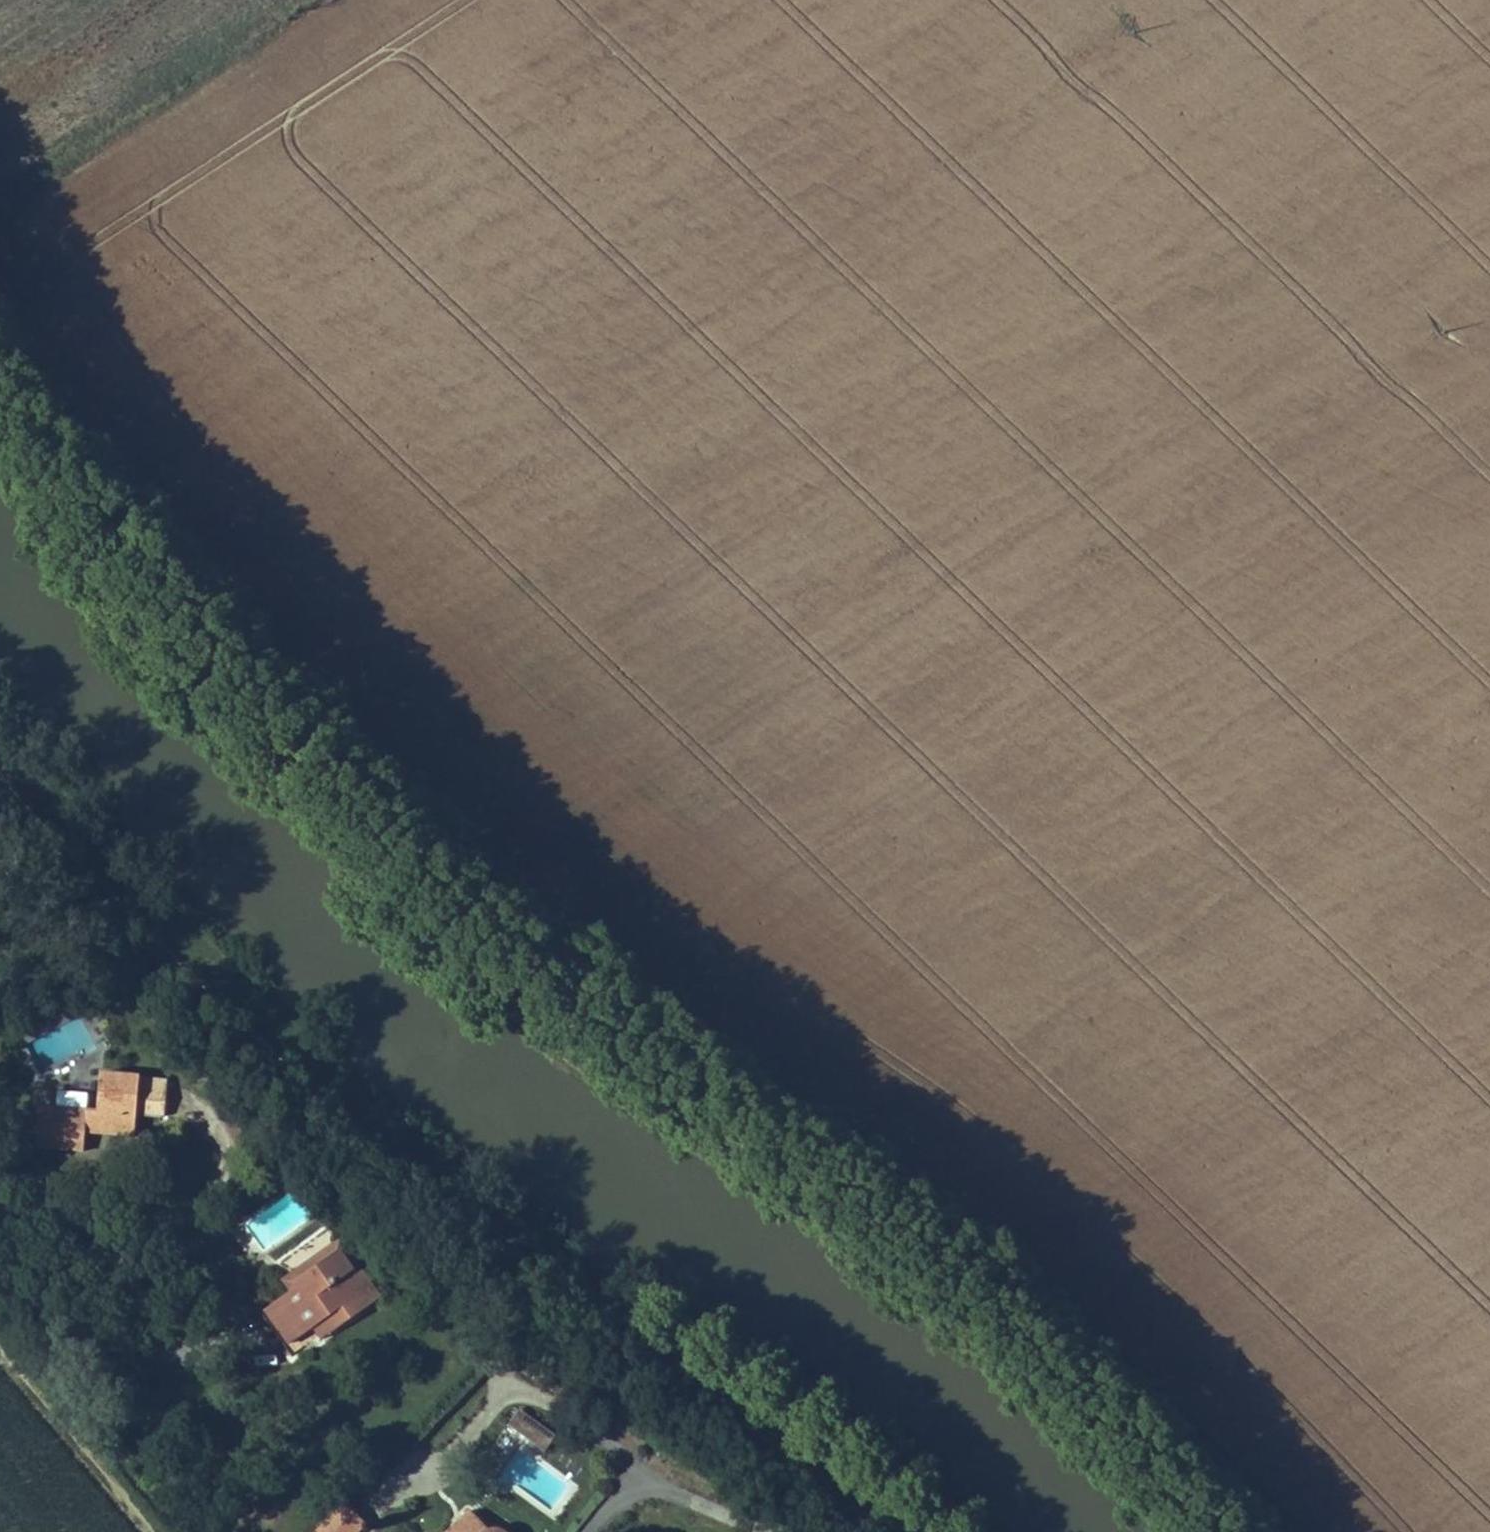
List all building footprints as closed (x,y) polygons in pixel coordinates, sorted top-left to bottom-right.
[(165,1116),(168,1079),(101,1073),(99,1097),(98,1110),(39,1105),(36,1147),(84,1151),(85,1133),(134,1137),(136,1115),(162,1117),(162,1116),(165,1116)] [(98,1110),(99,1097),(40,1093),(39,1105),(98,1110)] [(357,1266),(343,1247),(338,1251),(352,1270),(357,1266)] [(347,1310),(375,1290),(357,1266),(352,1270),(338,1251),(296,1281),(299,1286),(267,1309),(291,1343),(324,1320),(332,1332),(352,1318),(347,1310)] [(352,1318),(380,1297),(375,1290),(347,1310),(352,1318)] [(291,1343),(267,1309),(261,1313),(292,1356),(321,1335),(323,1339),(332,1332),(324,1320),(291,1343)] [(537,1463),(557,1434),(520,1408),(500,1437),(537,1463)] [(365,1524),(344,1502),(314,1531),(357,1531),(365,1524)] [(470,1511),(455,1525),(462,1531),(487,1531),(489,1530),(470,1511)]
